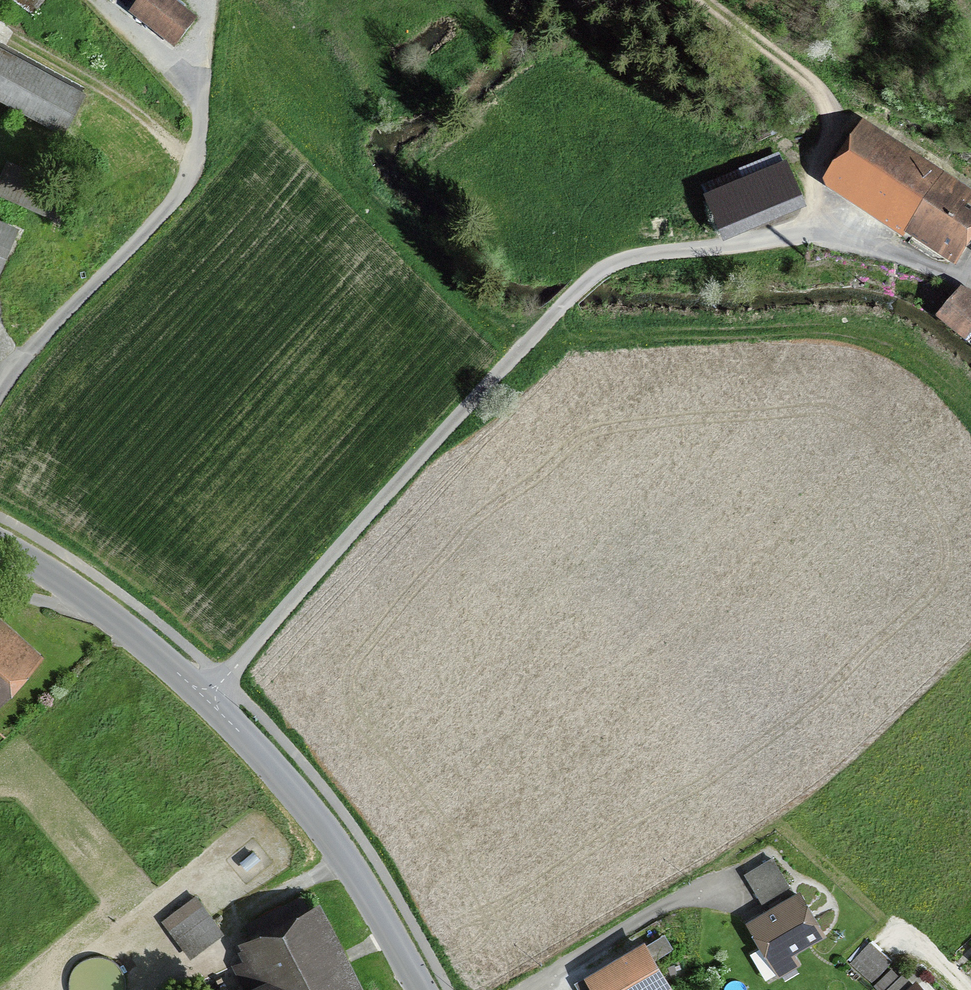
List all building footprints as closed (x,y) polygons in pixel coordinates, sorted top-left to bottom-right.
[(183,4),(186,0),(145,0),(133,14),(151,30),(153,27),(180,50),(204,22),(183,4)] [(82,90),(0,46),(0,93),(63,127),(82,90)] [(963,270),(970,258),(970,190),(867,123),(828,183),(963,270)] [(806,204),(787,158),(704,192),(723,238),(806,204)] [(67,215),(77,188),(6,160),(0,175),(0,188),(67,215)] [(17,225),(0,218),(0,265),(17,225)] [(949,325),(970,343),(970,286),(969,284),(935,325),(943,332),(949,325)] [(50,655),(0,613),(0,714),(50,655)] [(766,901),(795,881),(773,848),(744,868),(766,901)] [(822,927),(800,889),(749,918),(780,970),(797,960),(789,947),(822,927)] [(200,892),(171,913),(195,947),(225,925),(200,892)] [(326,895),(238,943),(256,975),(228,989),(377,989),(326,895)] [(589,972),(600,989),(648,989),(667,979),(643,939),(589,972)] [(880,940),(855,965),(880,989),(932,989),(880,940)]
